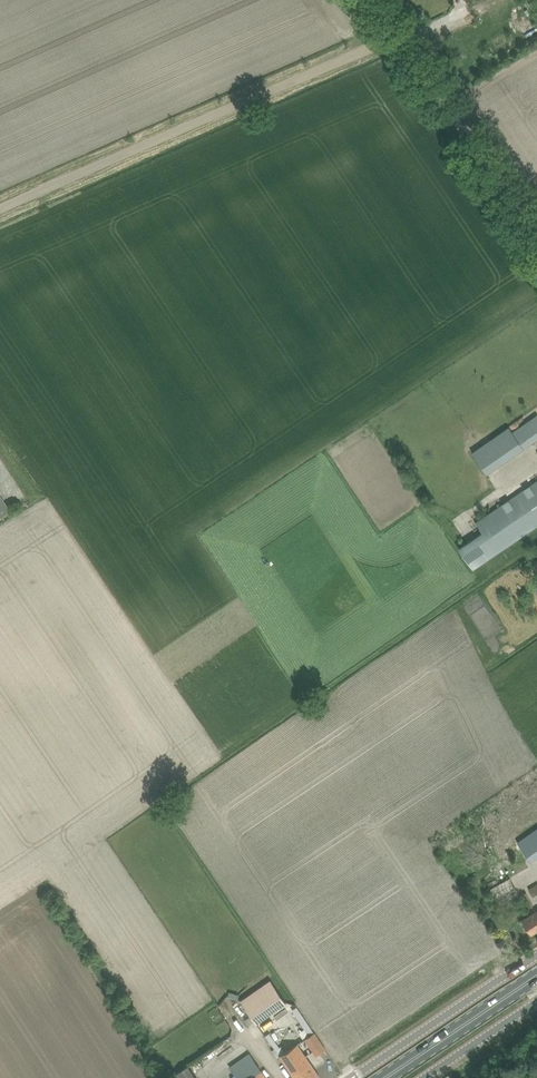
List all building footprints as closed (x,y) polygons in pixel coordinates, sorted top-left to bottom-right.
[(513,430),(525,448),(536,439),(536,433),(528,420),(513,430)] [(474,568),(536,525),(536,481),(477,521),(483,531),(460,547),(474,568)] [(10,509),(0,493),(0,515),(10,509)] [(531,860),(536,856),(536,828),(518,842),(531,860)] [(488,882),(499,902),(518,891),(510,876),(499,883),(496,877),(488,882)] [(528,888),(533,896),(536,894),(536,883),(528,888)] [(531,901),(524,904),(526,909),(533,906),(531,901)] [(531,934),(536,930),(536,911),(523,920),(531,934)] [(286,1002),(270,979),(241,1000),(257,1023),(286,1002)] [(250,1016),(245,1020),(249,1025),(254,1021),(250,1016)] [(305,1038),(317,1055),(326,1048),(315,1032),(305,1038)] [(296,1077),(315,1077),(320,1075),(314,1066),(298,1044),(280,1056),(296,1077)] [(238,1077),(267,1077),(250,1053),(230,1067),(238,1077)] [(176,1077),(197,1077),(188,1065),(174,1074),(176,1077)]
